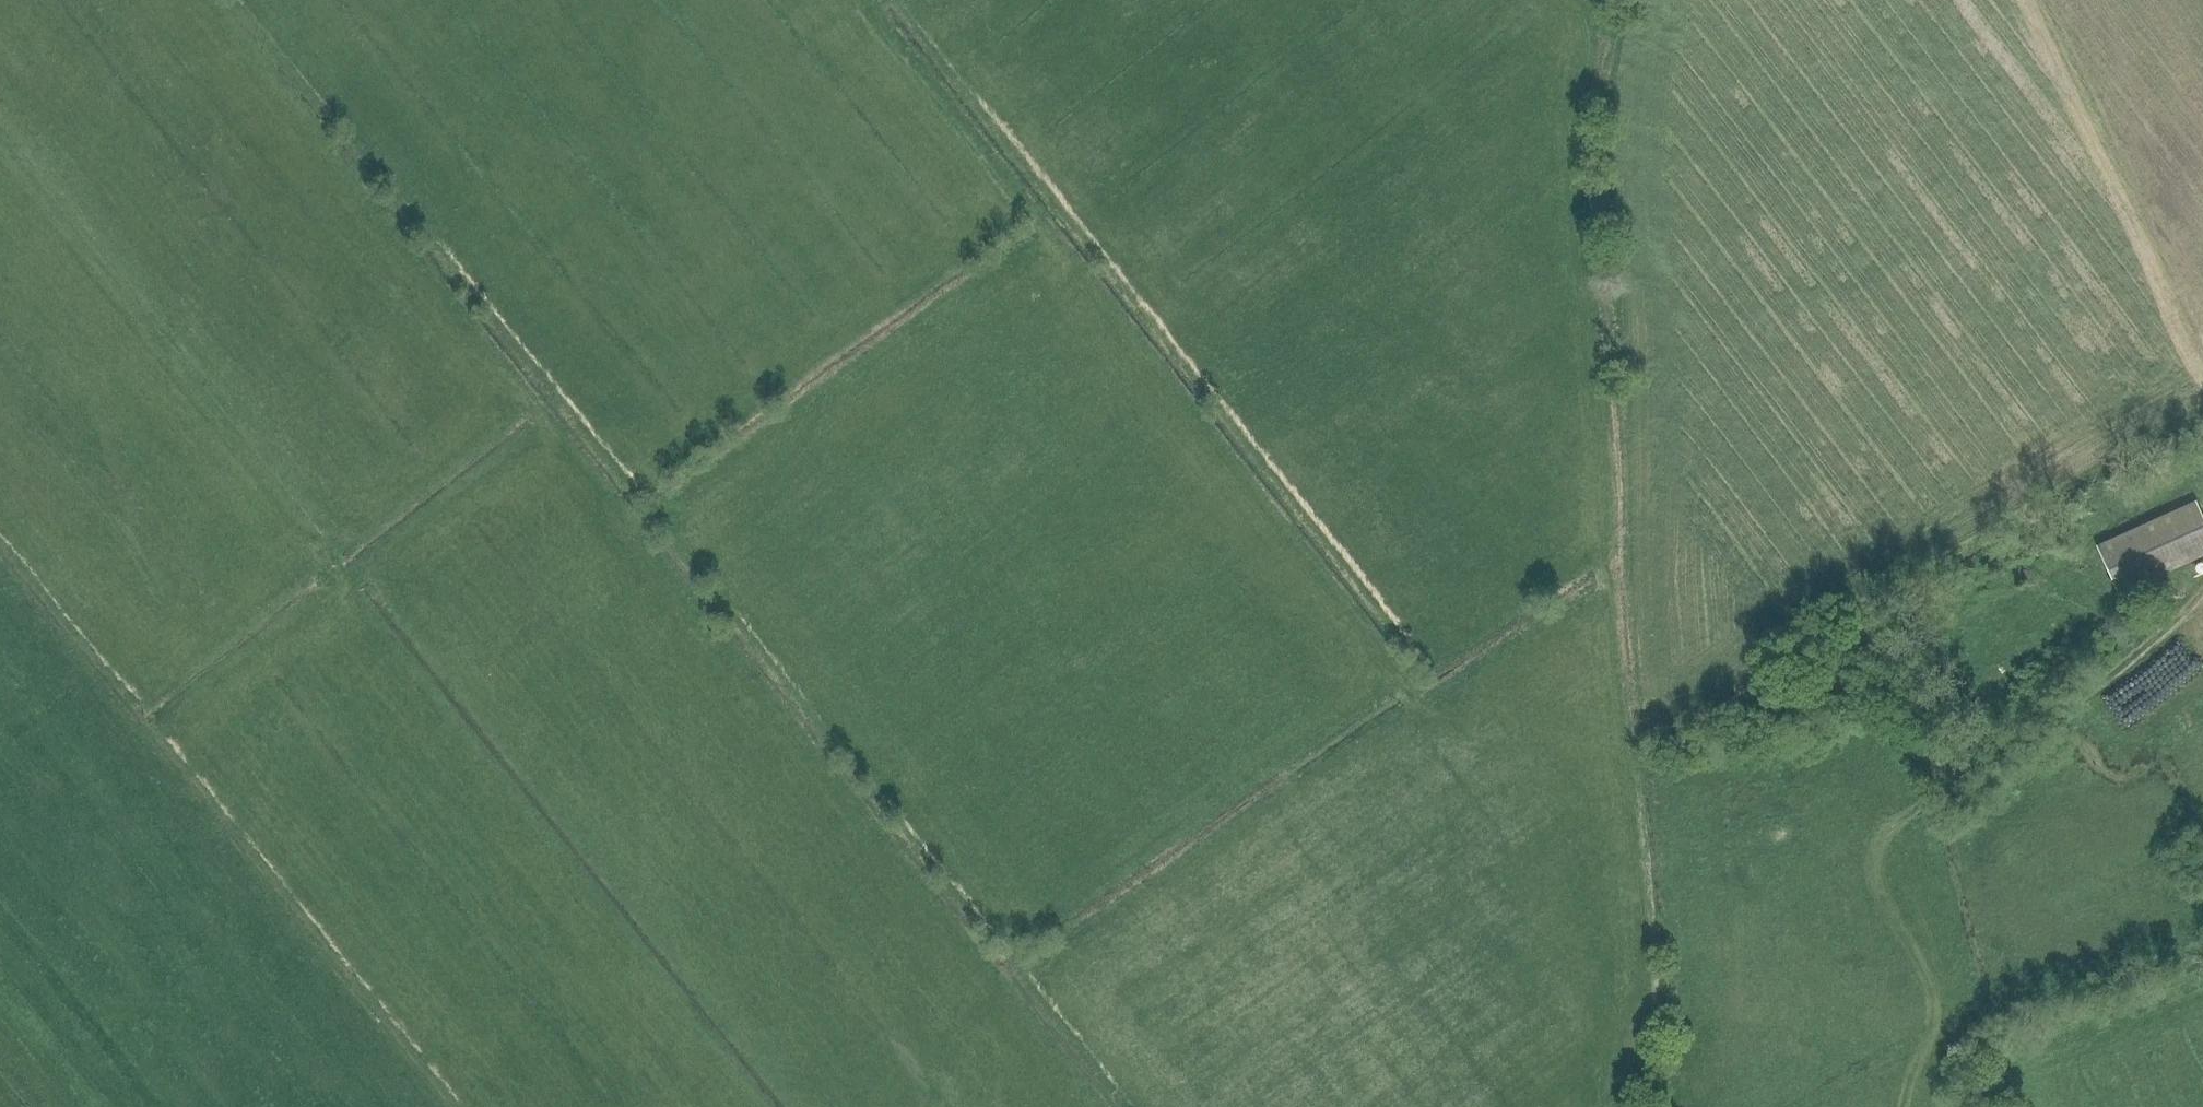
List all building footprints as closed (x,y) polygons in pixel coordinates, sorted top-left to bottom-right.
[(2096,546),(2118,594),(2202,556),(2202,518),(2196,502),(2096,546)]
